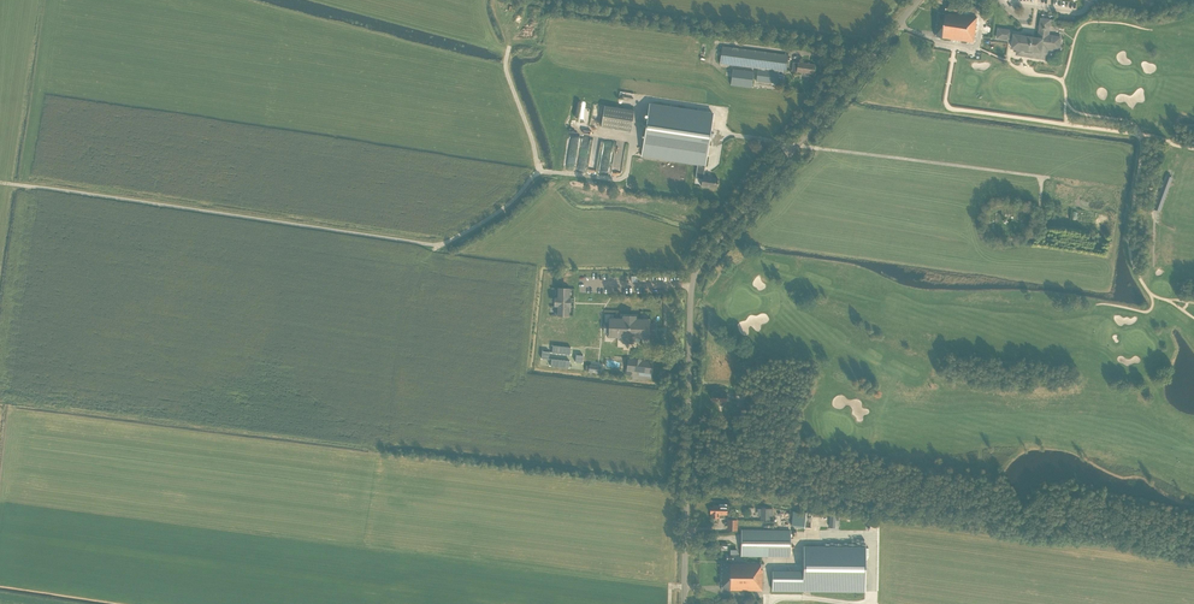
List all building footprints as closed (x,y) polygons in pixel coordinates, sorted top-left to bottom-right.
[(950,14),(939,13),(936,31),(937,31),(936,37),(974,42),(977,17),(950,13),(950,14)] [(1047,56),(1048,50),(1059,52),(1061,37),(1048,35),(1051,20),(1041,18),(1038,38),(1014,35),(1012,48),(1018,49),(1018,52),(1047,56)] [(1010,31),(999,29),(997,38),(1011,40),(1011,37),(1009,36),(1010,31)] [(719,63),(758,68),(779,71),(786,72),(788,55),(722,46),(719,63)] [(796,72),(813,75),(815,65),(798,62),(798,63),(793,62),(792,71),(796,71),(796,72)] [(733,68),(731,85),(751,88),(754,71),(733,68)] [(777,84),(779,71),(758,68),(756,81),(777,84)] [(650,104),(643,155),(698,164),(696,178),(703,179),(702,186),(716,189),(718,178),(704,176),(706,165),(710,136),(714,114),(650,104)] [(634,110),(604,105),(601,127),(631,132),(634,110)] [(612,144),(605,143),(603,153),(610,154),(612,144)] [(1160,211),(1173,177),(1167,174),(1154,209),(1160,211)] [(570,288),(557,288),(557,290),(556,290),(555,296),(557,296),(557,297),(554,297),(554,306),(556,307),(556,308),(555,308),(555,314),(556,315),(556,316),(569,316),(570,307),(571,307),(571,298),(570,298),(570,288)] [(623,338),(623,340),(623,343),(634,343),(634,340),(635,340),(635,338),(642,338),(643,340),(644,341),(646,341),(647,340),(648,339),(650,339),(650,333),(654,333),(654,324),(650,324),(650,319),(635,318),(635,316),(623,316),(623,318),(608,318),(608,323),(604,323),(604,332),(608,332),(608,338),(609,338),(610,339),(612,340),(613,340),(615,339),(616,338),(623,338)] [(627,370),(627,375),(631,375),(632,370),(652,373),(653,363),(628,360),(627,370)] [(719,390),(715,390),(715,394),(713,394),(712,400),(718,401),(718,403),(719,404),(720,405),(722,405),(724,405),(725,403),(725,402),(726,402),(726,393),(719,392),(719,390)] [(710,507),(710,513),(711,513),(711,518),(719,518),(719,513),(727,514),(727,510),(727,504),(719,504),(719,505),(714,505),(714,507),(710,507)] [(769,520),(770,509),(760,509),(760,520),(769,520)] [(807,513),(793,511),(792,524),(805,526),(807,513)] [(838,526),(839,517),(823,515),(821,515),(819,526),(824,527),(824,524),(838,526)] [(737,520),(727,520),(727,530),(737,531),(737,520)] [(742,556),(744,556),(790,557),(791,531),(742,530),(742,556)] [(772,569),(772,590),(866,591),(866,545),(804,545),(804,569),(772,569)] [(763,591),(763,564),(721,563),(721,584),(722,584),(722,590),(763,591)]
